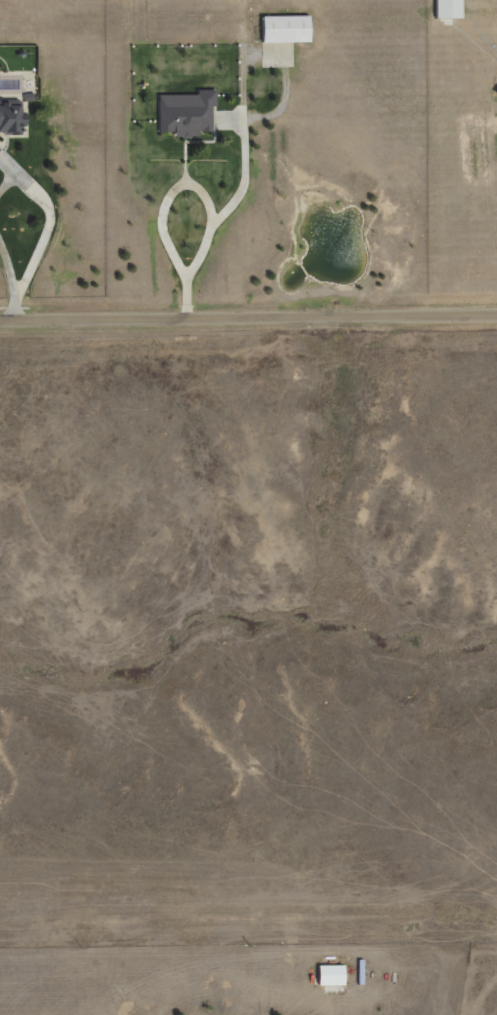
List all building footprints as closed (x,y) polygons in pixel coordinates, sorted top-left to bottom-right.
[(433,18),(460,18),(460,0),(433,0),(433,18)] [(259,17),(260,43),(307,42),(307,16),(259,17)] [(195,91),(195,104),(157,104),(158,130),(171,130),(171,140),(201,139),(201,132),(210,132),(209,112),(215,112),(215,91),(195,91)] [(1,131),(1,135),(18,135),(18,128),(24,128),(24,110),(20,110),(20,99),(0,99),(0,131),(1,131)] [(322,968),(323,990),(350,990),(350,968),(322,968)]
